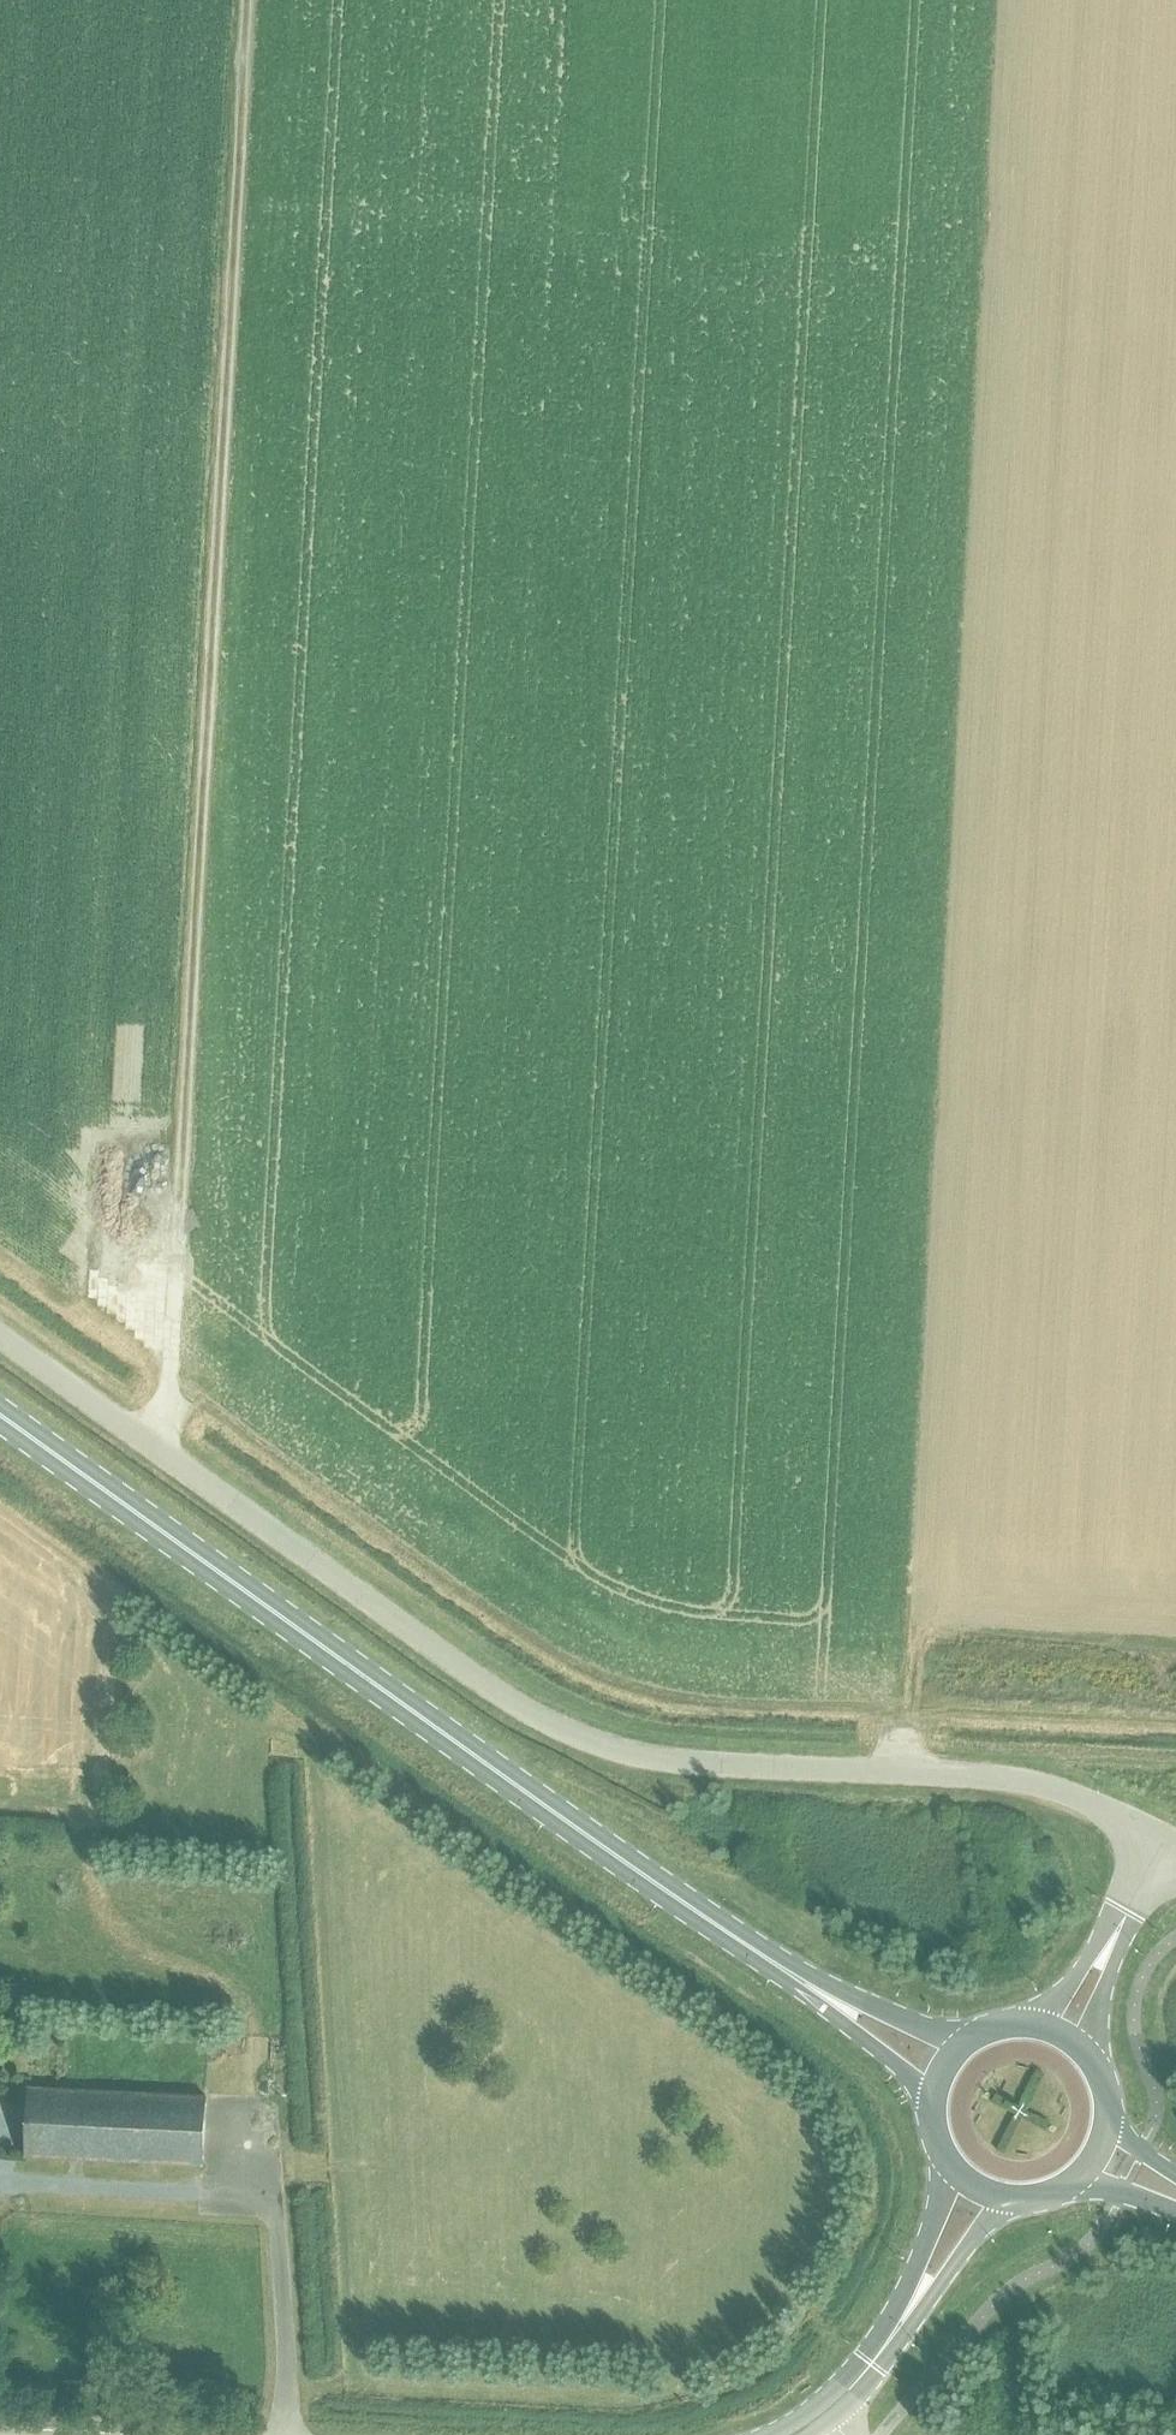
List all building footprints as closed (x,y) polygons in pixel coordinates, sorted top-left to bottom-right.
[(26,2157),(203,2165),(206,2095),(30,2087),(26,2157)]
